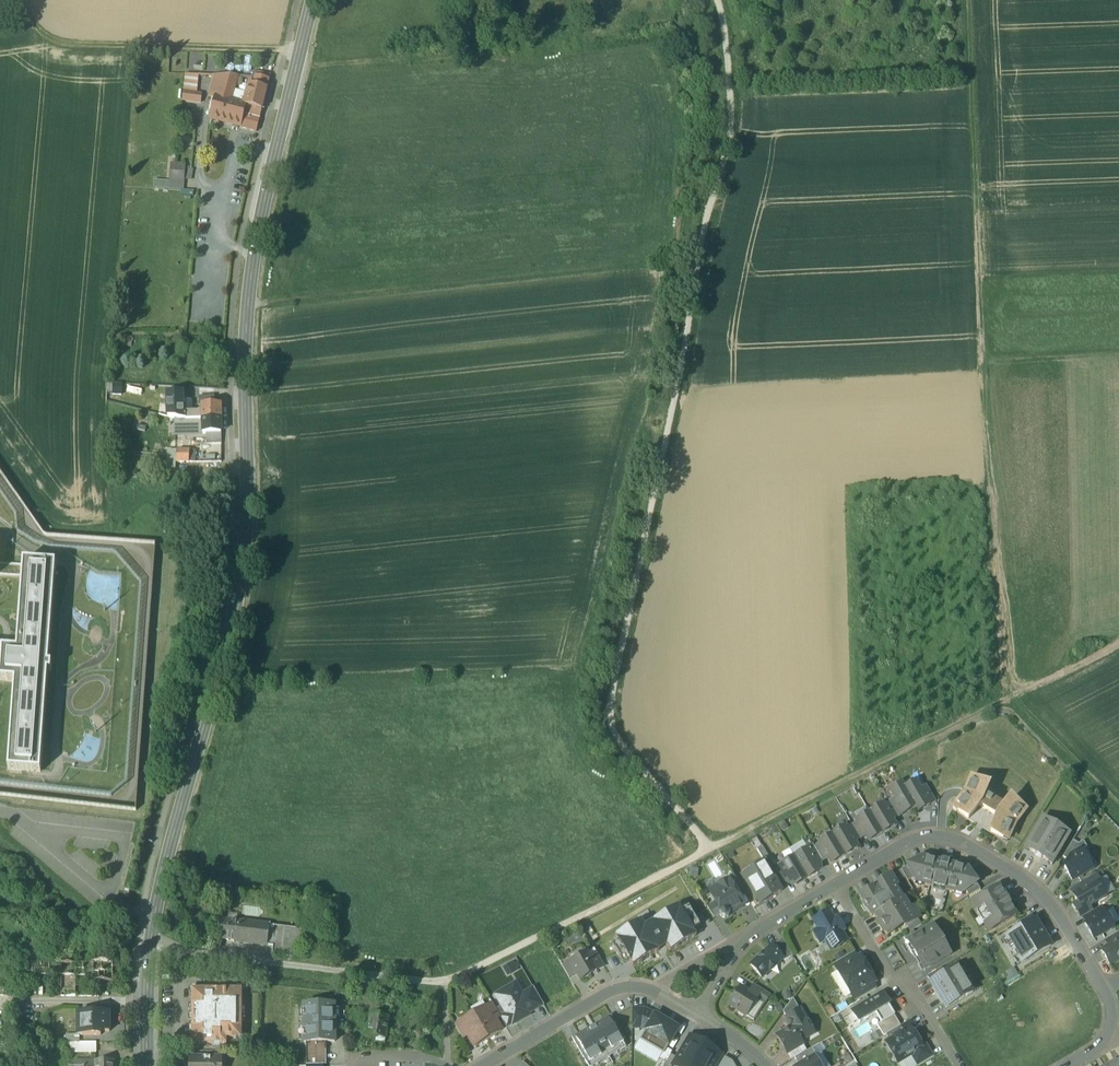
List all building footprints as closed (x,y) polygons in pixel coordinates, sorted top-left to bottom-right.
[(184,75),(183,91),(198,94),(199,76),(184,75)] [(214,77),(209,97),(217,99),(218,99),(218,98),(219,96),(224,76),(209,75),(209,76),(214,77)] [(237,77),(224,76),(219,96),(231,99),(235,84),(237,77)] [(267,90),(250,85),(245,105),(245,106),(247,106),(262,110),(267,90)] [(202,94),(198,94),(183,91),(183,101),(201,104),(202,94)] [(260,120),(244,116),(247,106),(245,106),(245,105),(231,101),(218,98),(218,99),(217,99),(212,119),(233,125),(239,127),(239,128),(257,132),(260,120)] [(262,110),(247,106),(244,116),(260,120),(262,110)] [(185,166),(172,165),(170,180),(170,181),(183,182),(184,182),(184,178),(185,171),(185,166)] [(193,172),(185,171),(184,178),(192,179),(193,172)] [(183,182),(170,181),(170,183),(154,182),(154,188),(183,190),(183,182)] [(184,420),(184,393),(167,394),(167,417),(174,419),(179,420),(184,420)] [(214,396),(199,397),(199,405),(202,405),(214,405),(214,396)] [(214,405),(202,405),(202,414),(202,420),(221,419),(220,405),(214,405)] [(202,420),(194,420),(186,420),(184,420),(179,420),(174,419),(174,436),(202,436),(203,434),(202,420)] [(221,419),(202,420),(203,434),(206,434),(221,433),(221,419)] [(222,444),(221,433),(206,434),(206,444),(222,444)] [(190,451),(177,451),(176,463),(189,463),(190,451)] [(57,564),(25,562),(25,566),(24,577),(19,650),(16,680),(10,769),(42,772),(50,667),(54,667),(54,659),(50,659),(57,564)] [(0,565),(0,575),(24,577),(25,566),(0,565)] [(16,680),(19,650),(5,649),(4,651),(2,679),(16,680)] [(988,786),(971,778),(964,794),(953,808),(968,820),(978,806),(997,818),(990,833),(1007,841),(1015,825),(1025,811),(1010,799),(1004,808),(984,796),(988,786)] [(905,788),(902,783),(890,790),(895,799),(903,813),(904,814),(915,807),(918,812),(930,804),(929,804),(921,789),(916,781),(905,788)] [(935,800),(926,786),(921,789),(929,804),(935,800)] [(903,813),(895,799),(889,802),(890,804),(897,816),(903,813)] [(883,804),(869,812),(882,833),(895,825),(892,819),(891,820),(884,807),(883,804)] [(897,816),(890,804),(884,807),(891,820),(892,819),(897,816)] [(869,812),(856,820),(858,823),(858,822),(866,835),(865,835),(869,841),(882,833),(869,812)] [(1069,834),(1043,819),(1028,845),(1031,847),(1029,850),(1035,854),(1034,855),(1041,859),(1042,858),(1048,861),(1050,858),(1053,860),(1069,834)] [(866,835),(858,822),(858,823),(852,826),(860,838),(865,835),(866,835)] [(845,826),(832,834),(844,855),(858,848),(854,842),(846,830),(847,830),(845,826)] [(860,838),(852,826),(847,830),(846,830),(854,842),(860,838)] [(832,834),(819,842),(821,845),(828,857),(831,863),(844,855),(832,834)] [(804,841),(791,848),(794,853),(807,845),(804,841)] [(1078,844),(1073,841),(1063,857),(1068,861),(1072,855),(1080,850),(1081,850),(1087,847),(1083,841),(1078,844)] [(815,849),(813,845),(807,849),(816,863),(821,859),(815,849)] [(828,857),(821,845),(815,849),(821,859),(822,860),(828,857)] [(768,856),(762,846),(757,849),(763,859),(768,856)] [(807,849),(794,857),(807,878),(818,871),(818,868),(816,863),(807,849)] [(1080,850),(1072,855),(1068,861),(1064,868),(1072,881),(1092,869),(1091,868),(1092,864),(1089,861),(1086,860),(1081,850),(1080,850)] [(794,857),(781,864),(789,878),(792,883),(796,884),(807,878),(794,857)] [(921,858),(907,867),(913,878),(916,882),(922,883),(922,885),(955,893),(955,892),(962,894),(966,891),(977,884),(968,870),(963,868),(963,867),(955,865),(955,866),(948,865),(949,862),(942,860),(941,863),(935,861),(935,860),(927,858),(926,859),(921,858)] [(756,869),(743,877),(759,905),(782,891),(764,861),(755,867),(756,869)] [(789,878),(781,864),(775,868),(784,882),(789,878)] [(913,878),(907,867),(901,870),(907,882),(913,878)] [(1096,874),(1081,883),(1084,889),(1095,882),(1096,883),(1100,881),(1096,874)] [(891,875),(877,883),(880,887),(874,890),(872,888),(859,896),(871,917),(876,914),(902,898),(901,898),(895,887),(897,886),(891,875)] [(745,894),(735,877),(730,881),(739,897),(745,894)] [(717,879),(708,883),(710,888),(719,884),(717,879)] [(730,881),(727,882),(724,882),(720,883),(720,886),(709,893),(720,911),(719,914),(721,918),(725,919),(728,917),(729,913),(744,904),(739,897),(730,881)] [(1084,889),(1073,895),(1081,909),(1082,910),(1089,906),(1104,897),(1099,888),(1096,883),(1095,882),(1084,889)] [(977,884),(966,891),(969,897),(980,890),(977,884)] [(1108,894),(1103,886),(1099,888),(1104,897),(1108,894)] [(998,887),(972,903),(980,917),(979,918),(979,919),(981,918),(989,932),(1016,916),(1009,905),(1009,904),(1006,898),(1005,898),(998,887)] [(902,898),(876,914),(881,922),(879,923),(884,931),(886,930),(889,934),(900,928),(899,927),(903,925),(905,927),(907,926),(918,920),(919,919),(912,909),(910,911),(902,898)] [(690,925),(697,921),(692,913),(685,916),(679,906),(645,926),(641,921),(615,936),(621,947),(615,951),(620,959),(626,955),(633,966),(659,951),(658,948),(665,943),(670,952),(696,936),(690,925)] [(1089,906),(1082,910),(1081,909),(1077,912),(1081,918),(1083,917),(1093,911),(1089,906)] [(1093,911),(1083,917),(1087,923),(1104,913),(1100,907),(1093,911)] [(829,911),(813,921),(818,929),(834,920),(829,911)] [(1104,913),(1087,923),(1085,924),(1094,939),(1113,928),(1111,925),(1112,922),(1108,916),(1105,915),(1104,913)] [(818,929),(815,931),(822,942),(825,940),(830,948),(845,939),(841,932),(844,930),(837,918),(818,929)] [(242,922),(219,919),(217,938),(240,941),(242,922)] [(918,920),(907,926),(910,932),(921,925),(918,920)] [(1006,937),(1021,963),(1051,946),(1036,920),(1006,937)] [(50,922),(42,922),(42,944),(50,944),(50,922)] [(269,926),(242,922),(240,941),(267,945),(269,926)] [(80,934),(79,924),(62,925),(61,934),(80,934)] [(906,942),(905,943),(912,955),(915,954),(924,971),(950,955),(933,926),(916,936),(906,942)] [(285,928),(276,927),(274,945),(283,946),(285,928)] [(302,930),(285,928),(283,946),(300,948),(302,930)] [(913,931),(903,937),(906,942),(916,936),(913,931)] [(1105,940),(1109,947),(1118,941),(1118,931),(1105,940)] [(782,939),(771,946),(783,959),(785,961),(792,956),(782,939)] [(1109,947),(1101,951),(1110,965),(1118,960),(1118,961),(1118,941),(1109,947)] [(42,944),(32,944),(32,955),(50,955),(50,944),(42,944)] [(283,946),(274,945),(273,953),(299,956),(299,953),(300,948),(283,946)] [(771,946),(750,965),(762,978),(783,959),(771,946)] [(586,952),(571,961),(577,973),(581,980),(591,973),(595,970),(595,971),(597,970),(596,970),(589,957),(586,952)] [(589,957),(596,970),(604,965),(596,952),(589,957)] [(854,952),(837,962),(840,968),(857,958),(854,952)] [(860,956),(857,958),(840,968),(837,962),(833,964),(844,983),(868,969),(860,956)] [(97,975),(97,982),(117,982),(117,961),(66,962),(66,976),(97,975)] [(504,966),(509,975),(519,970),(514,961),(504,966)] [(571,961),(563,966),(569,977),(577,973),(571,961)] [(930,982),(930,983),(933,988),(932,988),(942,1004),(943,1004),(946,1009),(973,993),(957,967),(944,974),(930,982)] [(941,968),(927,977),(930,982),(944,974),(941,968)] [(868,969),(844,983),(855,1002),(859,1000),(856,994),(873,984),(876,982),(868,969)] [(495,995),(506,1014),(513,1025),(535,1011),(524,993),(523,994),(516,982),(495,995)] [(770,995),(754,984),(749,992),(758,998),(757,999),(765,1004),(770,995)] [(873,984),(856,994),(859,1000),(876,990),(873,984)] [(534,987),(524,993),(535,1011),(545,1005),(534,987)] [(743,988),(738,989),(728,1005),(746,1016),(757,999),(758,998),(749,992),(743,988)] [(242,990),(192,990),(192,1044),(226,1044),(227,1039),(241,1039),(242,990)] [(895,1015),(882,994),(852,1012),(859,1023),(876,1013),(881,1022),(881,1023),(894,1015),(895,1015)] [(793,999),(783,1012),(786,1018),(800,1010),(793,999)] [(484,1001),(473,1008),(476,1013),(487,1006),(484,1001)] [(500,1017),(492,1004),(486,1007),(487,1009),(488,1009),(494,1021),(495,1020),(500,1017)] [(326,1044),(335,1043),(334,1005),(303,1006),(305,1044),(307,1044),(326,1044)] [(494,1021),(488,1009),(487,1009),(486,1007),(474,1015),(488,1039),(501,1031),(495,1020),(494,1021)] [(643,1029),(645,1031),(655,1015),(645,1008),(632,1009),(632,1028),(643,1029)] [(800,1010),(786,1018),(792,1027),(777,1036),(787,1054),(788,1054),(803,1045),(799,1039),(812,1031),(800,1010)] [(109,1012),(77,1013),(77,1034),(77,1036),(80,1036),(101,1035),(101,1032),(110,1032),(109,1012)] [(507,1028),(513,1025),(506,1014),(500,1017),(507,1028)] [(389,1018),(371,1015),(369,1027),(367,1026),(366,1036),(376,1038),(376,1042),(385,1043),(385,1039),(386,1039),(389,1018)] [(474,1015),(461,1022),(462,1024),(469,1036),(468,1036),(475,1047),(488,1039),(474,1015)] [(588,1065),(593,1065),(626,1047),(622,1040),(625,1039),(611,1015),(572,1038),(588,1065)] [(678,1029),(655,1015),(645,1031),(640,1040),(663,1054),(666,1048),(678,1029)] [(900,1026),(894,1015),(881,1023),(881,1022),(877,1025),(883,1036),(900,1026)] [(901,1027),(904,1032),(911,1028),(915,1026),(912,1020),(901,1027)] [(469,1036),(462,1024),(461,1022),(455,1026),(463,1039),(468,1036),(469,1036)] [(911,1056),(922,1049),(911,1028),(904,1032),(886,1042),(894,1055),(897,1053),(902,1061),(911,1056)] [(80,1042),(80,1036),(77,1036),(77,1034),(66,1034),(66,1042),(80,1042)] [(690,1036),(677,1058),(672,1065),(673,1065),(694,1065),(706,1045),(690,1036)] [(95,1042),(80,1042),(66,1042),(66,1052),(95,1051),(95,1042)] [(307,1065),(308,1065),(315,1065),(326,1065),(326,1044),(307,1044),(307,1065)] [(706,1045),(694,1065),(715,1065),(722,1054),(706,1045)] [(803,1045),(788,1054),(792,1060),(795,1059),(807,1051),(803,1045)] [(911,1056),(916,1065),(919,1065),(934,1057),(928,1046),(922,1049),(911,1056)] [(673,1052),(666,1048),(663,1054),(660,1059),(666,1063),(671,1055),(673,1052)] [(807,1051),(795,1059),(799,1065),(814,1057),(816,1056),(812,1049),(807,1051)] [(44,1054),(35,1054),(35,1063),(44,1063),(44,1054)] [(677,1058),(671,1055),(666,1063),(665,1065),(672,1065),(677,1058)] [(191,1057),(191,1065),(220,1065),(220,1058),(191,1057)] [(733,1062),(725,1057),(719,1065),(735,1065),(733,1062)] [(799,1065),(820,1065),(814,1057),(799,1065)]
